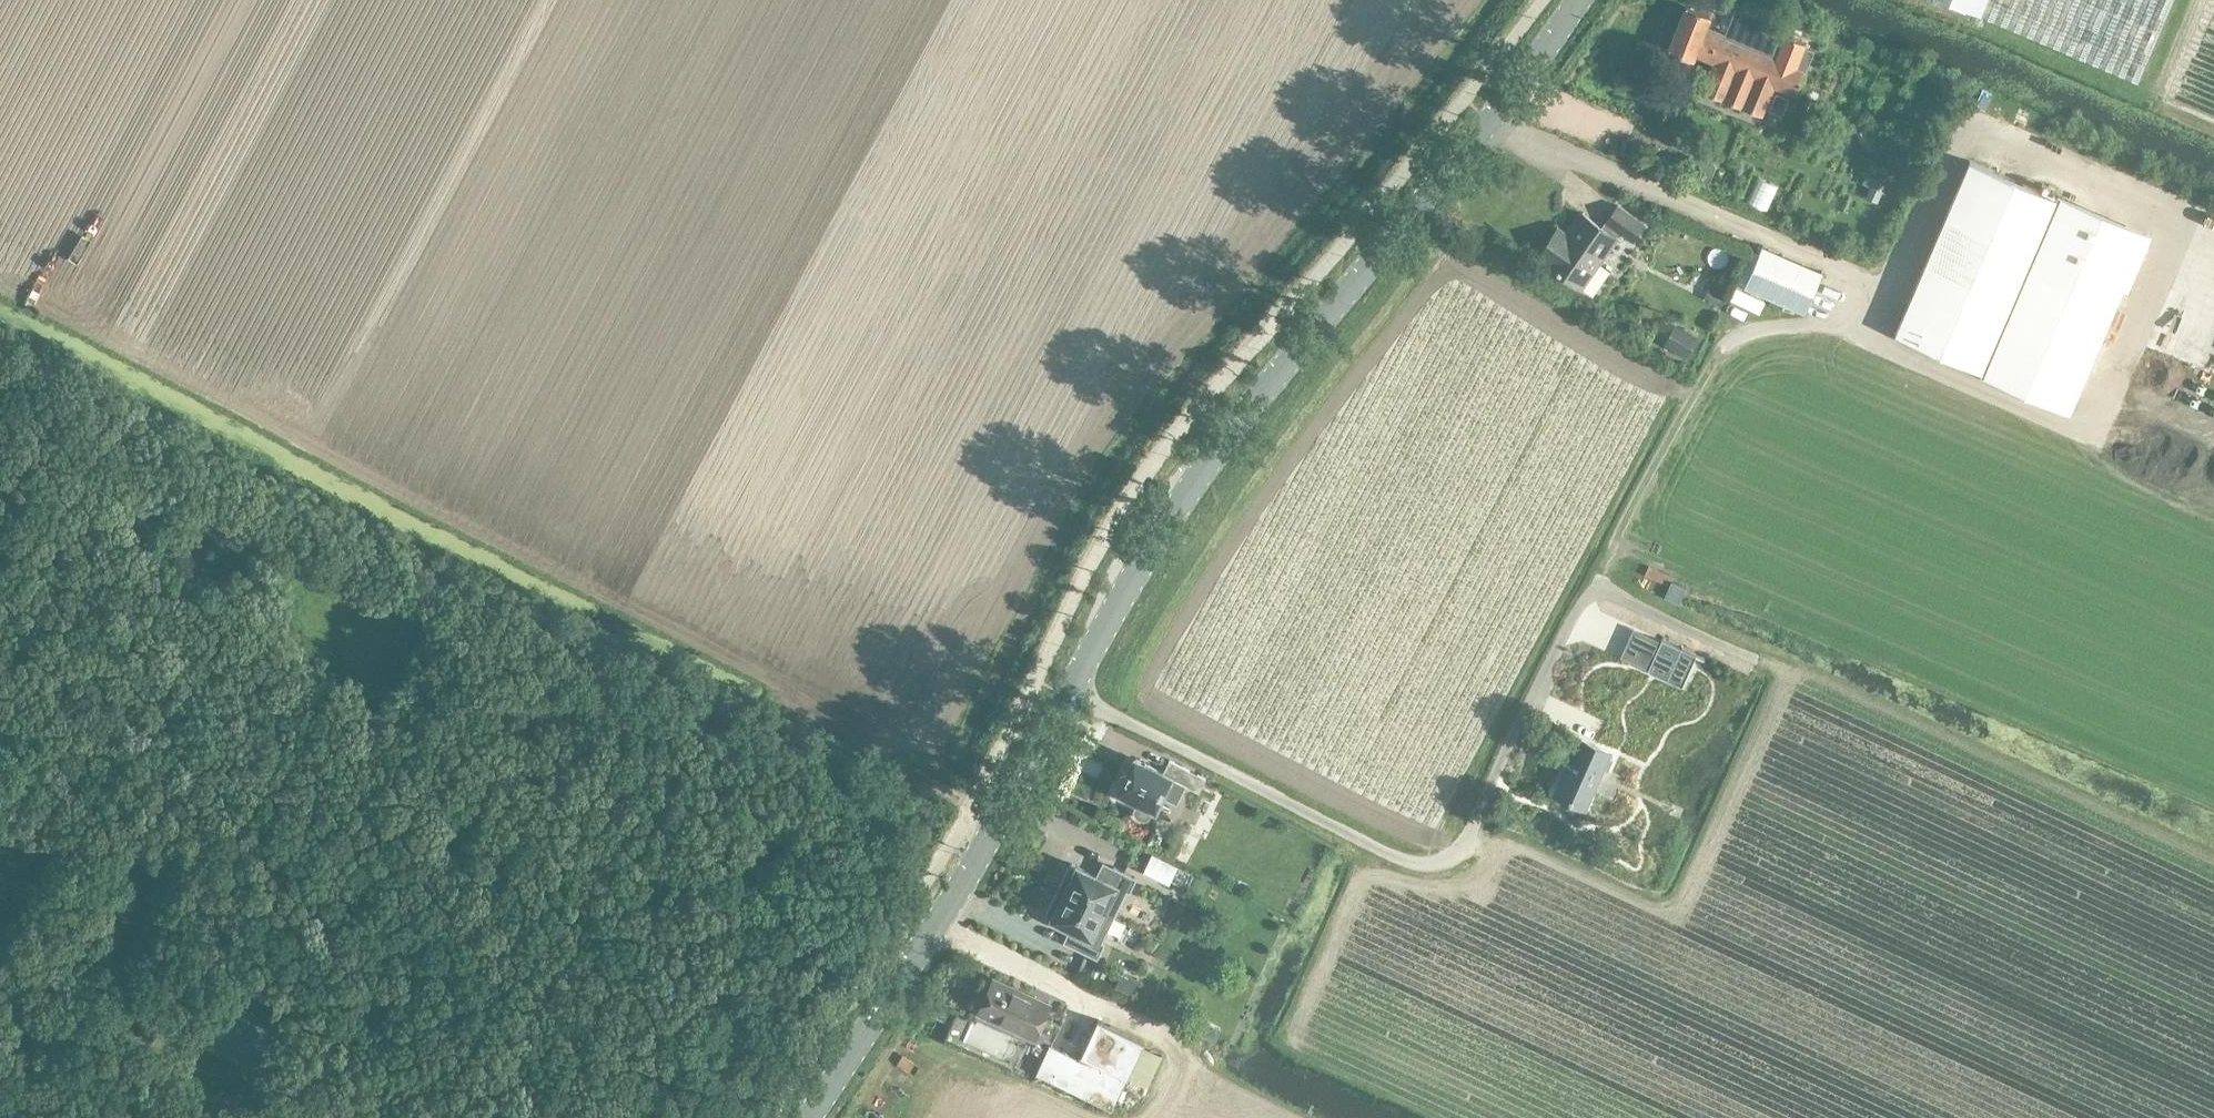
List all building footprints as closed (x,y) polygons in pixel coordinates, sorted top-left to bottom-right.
[(2157,88),(2194,0),(1952,0),(2157,88)] [(1696,55),(1713,62),(1702,90),(1785,123),(1816,49),(1806,46),(1807,42),(1784,33),(1786,27),(1736,7),(1726,32),(1708,25),(1712,13),(1685,2),(1668,47),(1695,57),(1696,55)] [(2128,289),(2152,233),(2057,193),(2055,197),(1968,160),(1894,333),(1981,371),(1980,373),(2070,412),(2124,287),(2128,289)] [(1602,225),(1616,236),(1620,231),(1634,241),(1646,224),(1617,204),(1602,225)] [(1619,238),(1616,236),(1602,225),(1582,211),(1567,232),(1559,227),(1538,257),(1593,295),(1610,270),(1601,264),(1619,238)] [(1745,286),(1804,312),(1823,270),(1763,244),(1745,286)] [(1689,355),(1698,331),(1672,321),(1663,344),(1689,355)] [(1620,657),(1692,683),(1703,651),(1632,625),(1620,657)] [(1555,792),(1588,806),(1613,750),(1581,736),(1555,792)] [(1133,810),(1134,813),(1136,816),(1139,818),(1143,819),(1146,819),(1149,817),(1153,808),(1155,808),(1161,795),(1176,802),(1186,783),(1199,790),(1205,776),(1170,758),(1163,771),(1135,758),(1128,774),(1125,773),(1121,775),(1116,784),(1118,788),(1120,790),(1119,792),(1121,792),(1138,800),(1133,810)] [(1143,871),(1169,884),(1176,868),(1151,855),(1143,871)] [(1057,888),(1114,916),(1127,890),(1130,892),(1137,877),(1113,866),(1106,879),(1070,862),(1057,888)] [(1114,916),(1057,888),(1044,915),(1080,932),(1073,946),(1097,958),(1105,943),(1102,941),(1114,916)] [(978,1012),(1034,1038),(1050,1003),(994,977),(978,1012)] [(1082,1051),(1079,1056),(1050,1042),(1035,1073),(1113,1110),(1129,1077),(1147,1086),(1162,1054),(1143,1045),(1146,1040),(1099,1018),(1098,1020),(1097,1019),(1082,1051)]
